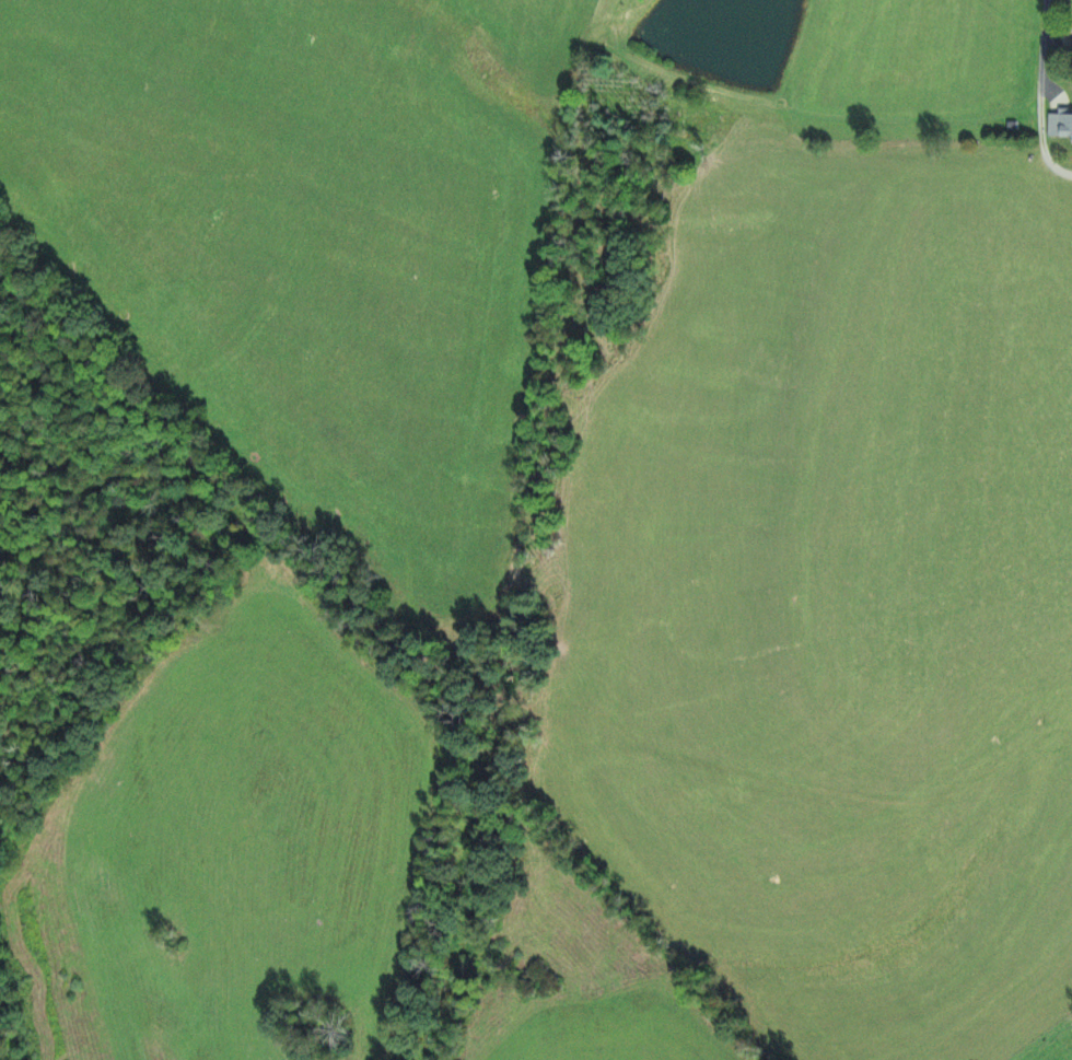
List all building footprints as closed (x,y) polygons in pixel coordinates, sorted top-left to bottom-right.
[(1049,111),(1049,137),(1071,137),(1071,111),(1049,111)]
